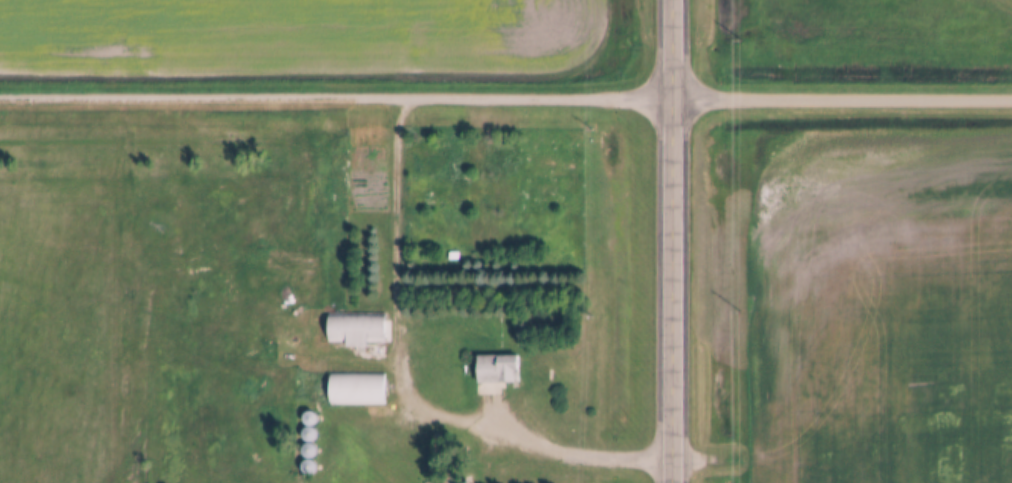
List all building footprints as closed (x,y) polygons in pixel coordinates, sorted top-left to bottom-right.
[(346,344),(328,344),(328,316),(385,316),(385,344),(366,344),(366,348),(346,348),(346,344)] [(477,356),(518,356),(518,383),(478,383),(477,356)] [(330,374),(384,374),(384,406),(331,406),(330,374)] [(310,427),(315,424),(317,419),(315,414),(310,412),(305,414),(303,419),(305,424),(310,427)] [(310,442),(315,440),(317,435),(315,430),(309,428),(304,430),(302,435),(304,440),(310,442)] [(309,459),(314,456),(316,451),(314,446),(309,444),(304,446),(302,451),(304,456),(309,459)] [(309,475),(314,473),(316,468),(314,463),(309,461),(304,463),(302,468),(304,473),(309,475)]
